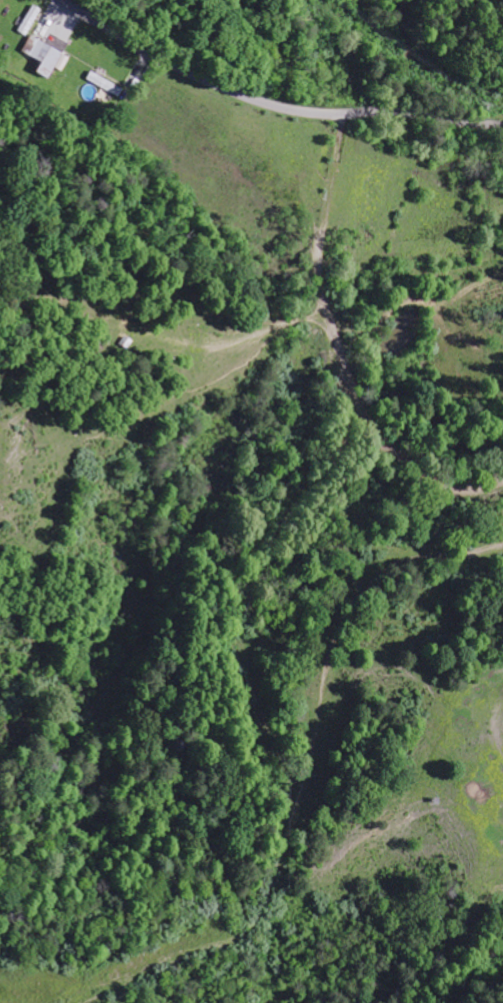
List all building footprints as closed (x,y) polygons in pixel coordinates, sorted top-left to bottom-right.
[(27,36),(43,9),(35,4),(19,31),(27,36)] [(50,78),(56,66),(64,70),(71,55),(31,36),(24,52),(43,61),(38,72),(50,78)] [(125,87),(92,71),(87,80),(120,96),(125,87)]
